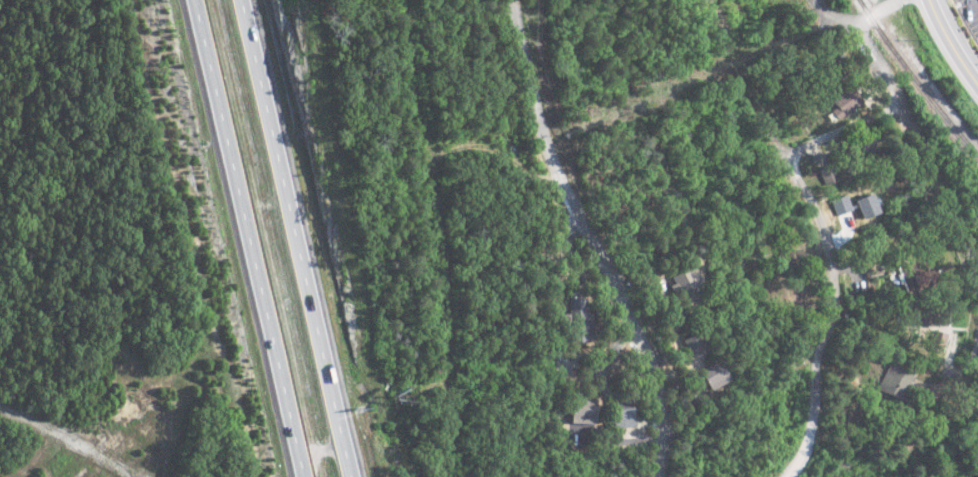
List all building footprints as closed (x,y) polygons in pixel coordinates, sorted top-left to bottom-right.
[(830,65),(817,73),(826,88),(839,79),(830,65)] [(835,107),(829,111),(836,121),(861,103),(848,85),(829,99),(835,107)] [(852,144),(857,153),(864,150),(869,158),(878,153),(868,135),(852,144)] [(817,169),(824,186),(838,180),(831,163),(817,169)] [(906,293),(935,286),(929,263),(913,267),(911,261),(899,264),(906,293)] [(700,286),(693,265),(667,275),(675,295),(700,286)] [(566,298),(567,341),(586,341),(585,311),(584,311),(583,297),(566,298)] [(681,339),(693,357),(710,347),(698,328),(681,339)] [(947,334),(934,329),(928,347),(941,352),(947,334)] [(698,369),(706,388),(726,380),(718,360),(698,369)] [(878,388),(901,399),(913,373),(890,362),(878,388)] [(593,423),(594,398),(569,398),(569,423),(593,423)] [(610,400),(611,426),(632,425),(631,399),(610,400)]
